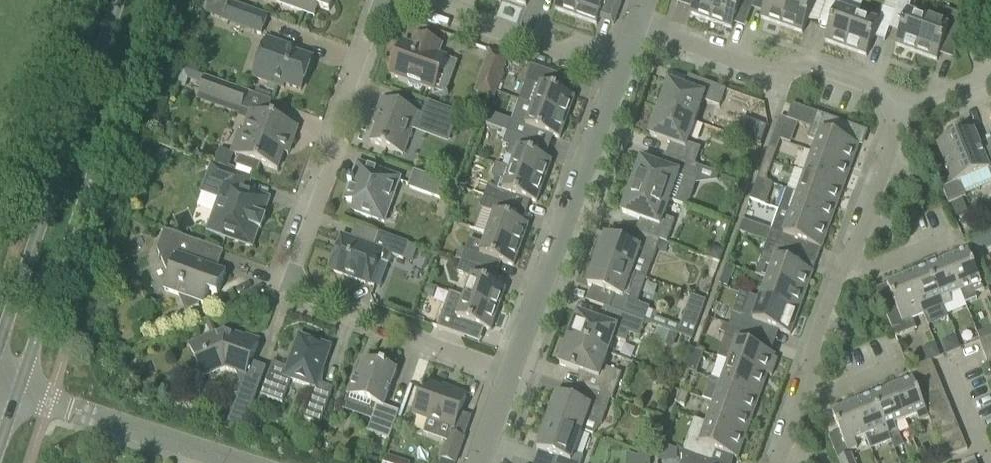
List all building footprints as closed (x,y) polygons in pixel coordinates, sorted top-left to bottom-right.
[(285,6),(303,12),(307,3),(329,11),(333,0),(279,0),(278,3),(285,6)] [(555,10),(576,17),(582,0),(558,0),(555,10)] [(576,17),(597,25),(605,3),(619,8),(622,0),(582,0),(576,17)] [(711,22),(718,0),(695,0),(690,14),(711,22)] [(755,0),(718,0),(711,22),(731,29),(740,7),(751,11),(755,0)] [(791,0),(767,0),(760,18),(781,26),(791,0)] [(812,0),(791,0),(781,26),(802,34),(809,15),(814,1),(812,0)] [(916,53),(928,20),(907,13),(912,0),(899,0),(895,12),(892,22),(902,26),(895,46),(916,53)] [(267,17),(228,3),(222,20),(262,34),(267,17)] [(824,41),(845,49),(857,16),(836,8),(831,23),(824,41)] [(885,41),(892,22),(895,12),(883,8),(878,23),(857,16),(845,49),(866,57),(873,37),(885,41)] [(960,43),(969,18),(953,12),(948,27),(928,20),(916,53),(937,61),(945,38),(960,43)] [(414,46),(403,42),(391,76),(407,82),(408,83),(409,84),(410,86),(411,87),(412,87),(414,88),(415,88),(417,88),(418,88),(420,87),(421,87),(434,91),(446,58),(438,55),(442,45),(415,36),(413,41),(415,42),(414,46)] [(289,47),(266,39),(252,77),(284,88),(285,85),(301,91),(312,59),(288,50),(289,47)] [(490,50),(483,69),(474,92),(494,99),(502,76),(509,57),(490,50)] [(574,97),(553,89),(558,75),(531,65),(525,80),(541,86),(534,106),(567,118),(574,97)] [(248,92),(205,77),(199,94),(241,110),(248,92)] [(719,107),(726,90),(697,80),(692,92),(669,83),(667,88),(664,87),(661,97),(663,98),(659,110),(693,122),(702,100),(719,107)] [(405,155),(419,114),(401,107),(382,100),(376,117),(379,119),(370,143),(405,155)] [(559,139),(567,118),(534,106),(519,100),(507,133),(534,143),(538,132),(559,139)] [(459,113),(426,101),(422,115),(454,126),(459,113)] [(787,119),(787,120),(788,120),(811,129),(811,128),(812,128),(818,113),(792,104),(787,119)] [(693,122),(659,110),(650,136),(670,144),(666,155),(692,164),(694,165),(701,149),(685,142),(693,122)] [(298,127),(279,121),(251,111),(235,155),(239,157),(235,166),(257,174),(260,164),(277,170),(287,144),(291,146),(298,127)] [(817,142),(814,153),(851,166),(858,145),(839,138),(844,123),(818,113),(812,128),(811,128),(811,129),(808,138),(817,142)] [(788,120),(787,120),(787,119),(780,116),(772,138),(781,141),(788,120)] [(742,118),(735,135),(760,145),(767,127),(742,118)] [(980,146),(973,130),(937,145),(946,167),(935,172),(948,204),(966,197),(959,182),(988,170),(990,176),(990,141),(980,146)] [(551,161),(530,154),(534,143),(507,133),(503,145),(518,151),(511,169),(511,170),(544,182),(551,161)] [(773,161),(777,149),(769,146),(765,158),(773,161)] [(814,153),(806,173),(844,186),(851,166),(814,153)] [(692,164),(666,155),(664,154),(659,167),(641,161),(631,187),(664,199),(671,201),(684,206),(691,201),(700,175),(698,167),(694,165),(692,164)] [(769,173),(773,161),(765,158),(760,170),(769,173)] [(211,163),(200,193),(218,200),(207,229),(231,238),(250,244),(256,228),(261,216),(266,200),(247,193),(239,190),(244,176),(244,175),(236,172),(232,171),(228,169),(214,164),(211,163)] [(352,211),(386,223),(401,180),(359,164),(353,181),(350,180),(348,185),(351,186),(346,200),(355,203),(352,211)] [(536,203),(544,182),(511,170),(511,169),(496,164),(491,176),(497,183),(495,188),(489,185),(484,197),(512,207),(516,196),(536,203)] [(416,172),(410,189),(445,201),(451,184),(416,172)] [(806,173),(799,194),(836,207),(844,186),(806,173)] [(767,205),(774,184),(757,179),(750,199),(767,205)] [(664,199),(631,187),(622,213),(640,220),(636,232),(637,233),(667,243),(675,221),(669,219),(665,217),(671,201),(664,199)] [(829,228),(836,207),(799,194),(791,214),(829,228)] [(495,214),(488,234),(521,246),(528,225),(508,218),(512,207),(484,197),(480,209),(495,214)] [(821,249),(829,228),(791,214),(787,226),(778,223),(774,224),(772,230),(743,220),(738,233),(768,242),(797,253),(801,242),(821,249)] [(195,262),(202,244),(163,229),(156,250),(168,277),(164,290),(177,295),(185,313),(199,307),(200,303),(204,305),(208,293),(217,296),(226,273),(195,262)] [(990,249),(990,230),(981,235),(987,250),(990,249)] [(331,266),(329,270),(365,283),(372,265),(380,261),(389,264),(392,256),(403,260),(409,244),(379,233),(373,248),(341,236),(335,253),(332,253),(329,264),(331,266)] [(605,237),(596,261),(646,279),(657,249),(666,252),(670,244),(667,243),(637,233),(632,247),(605,237)] [(513,267),(521,246),(488,234),(481,255),(466,249),(462,261),(489,271),(493,260),(513,267)] [(775,259),(768,279),(805,293),(813,272),(793,265),(797,253),(768,242),(763,254),(775,259)] [(955,253),(946,257),(965,304),(977,299),(975,294),(984,290),(976,271),(968,252),(957,257),(955,253)] [(963,299),(946,257),(937,261),(938,265),(928,269),(943,307),(952,303),(963,299)] [(472,279),(464,298),(498,310),(505,289),(485,282),(489,271),(462,261),(457,272),(464,275),(472,279)] [(624,299),(632,274),(596,261),(587,286),(615,296),(609,310),(645,322),(650,308),(624,299)] [(727,264),(722,276),(719,285),(727,288),(731,279),(735,267),(727,264)] [(923,315),(943,307),(928,269),(917,273),(915,270),(906,273),(923,315)] [(895,338),(914,330),(917,329),(913,319),(923,315),(906,273),(897,277),(898,281),(887,286),(895,304),(884,309),(895,338)] [(768,279),(761,300),(798,313),(805,293),(768,279)] [(763,325),(790,335),(798,313),(761,300),(749,296),(741,316),(733,313),(729,325),(759,336),(763,325)] [(490,331),(498,310),(464,298),(461,309),(453,306),(450,315),(442,312),(437,328),(464,338),(470,324),(490,331)] [(577,314),(568,340),(607,354),(614,338),(626,342),(629,334),(639,338),(645,322),(609,310),(604,308),(603,309),(608,310),(603,324),(577,314)] [(698,314),(685,310),(677,333),(690,338),(698,314)] [(737,341),(730,362),(767,376),(767,375),(771,376),(777,359),(773,358),(774,355),(755,348),(759,336),(729,325),(725,337),(733,340),(737,341)] [(216,334),(189,346),(203,379),(225,370),(246,377),(258,343),(233,334),(232,336),(224,333),(217,336),(216,334)] [(331,348),(299,336),(287,368),(272,362),(260,395),(282,403),(290,380),(315,389),(304,418),(320,424),(333,389),(318,383),(331,348)] [(979,341),(983,352),(990,348),(990,336),(979,341)] [(613,400),(621,373),(603,366),(607,354),(568,340),(567,343),(564,342),(560,354),(563,354),(559,365),(585,374),(580,387),(577,386),(577,387),(582,389),(611,399),(613,400)] [(119,344),(110,348),(115,360),(122,357),(128,355),(124,346),(119,344)] [(681,369),(690,372),(696,374),(704,353),(689,348),(681,369)] [(983,352),(988,363),(990,362),(990,348),(983,352)] [(383,407),(396,371),(381,366),(381,367),(364,361),(358,376),(355,375),(348,395),(371,404),(368,412),(374,414),(367,433),(389,440),(399,412),(383,407)] [(935,372),(931,361),(909,370),(913,381),(914,381),(935,372)] [(760,396),(767,376),(730,362),(722,383),(760,396)] [(686,383),(690,372),(681,369),(677,380),(686,383)] [(940,383),(935,372),(914,381),(918,392),(940,383)] [(929,418),(927,414),(923,403),(918,392),(914,381),(902,385),(900,382),(891,385),(905,421),(917,416),(919,422),(929,418)] [(450,392),(425,383),(413,414),(454,429),(466,396),(450,390),(450,392)] [(752,417),(760,396),(722,383),(715,403),(752,417)] [(944,394),(940,383),(918,392),(923,403),(944,394)] [(883,393),(872,397),(888,435),(896,432),(893,425),(905,421),(891,385),(882,389),(883,393)] [(227,425),(243,431),(257,392),(241,386),(227,425)] [(602,424),(611,399),(582,389),(578,402),(557,394),(553,405),(550,404),(546,415),(549,416),(548,419),(582,431),(587,419),(602,424)] [(685,406),(689,394),(681,391),(677,403),(685,406)] [(949,405),(944,394),(923,403),(927,414),(949,405)] [(888,435),(872,397),(862,402),(860,398),(851,402),(866,436),(871,450),(890,442),(888,435)] [(855,441),(866,436),(851,402),(842,405),(843,409),(832,414),(847,452),(857,448),(855,441)] [(715,403),(708,424),(745,437),(752,417),(715,403)] [(953,416),(949,405),(927,414),(929,418),(932,425),(953,416)] [(958,427),(953,416),(932,425),(936,436),(958,427)] [(554,462),(582,462),(584,458),(574,455),(582,431),(548,419),(547,422),(544,421),(540,432),(543,433),(537,451),(556,457),(554,462)] [(737,459),(745,437),(708,424),(703,435),(696,433),(690,434),(684,452),(710,461),(714,451),(737,459)] [(962,438),(958,427),(936,436),(941,447),(962,438)] [(450,433),(441,459),(450,462),(455,462),(464,438),(450,433)] [(962,438),(941,447),(945,458),(967,449),(962,438)] [(710,461),(684,452),(682,458),(682,462),(710,462),(710,461)] [(839,462),(854,462),(851,455),(838,460),(839,462)]
